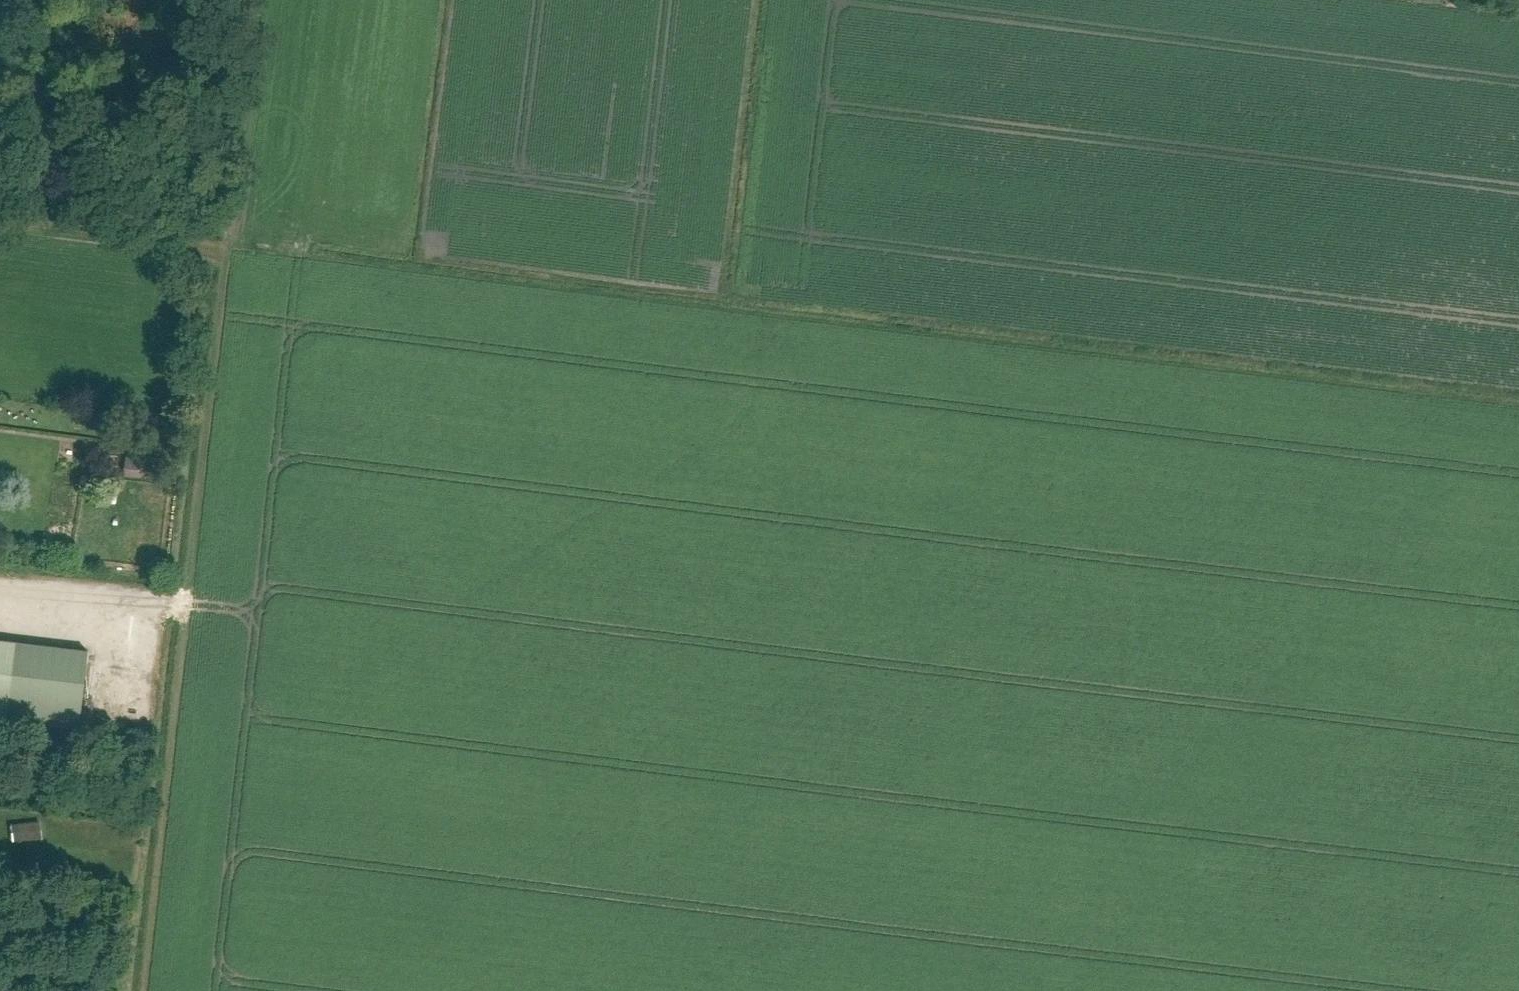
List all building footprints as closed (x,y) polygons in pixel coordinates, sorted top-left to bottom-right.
[(129,456),(127,476),(167,482),(170,461),(129,456)] [(79,728),(88,651),(0,641),(0,719),(79,728)] [(42,821),(19,824),(20,840),(44,838),(42,821)] [(126,825),(124,842),(135,843),(137,826),(126,825)]
